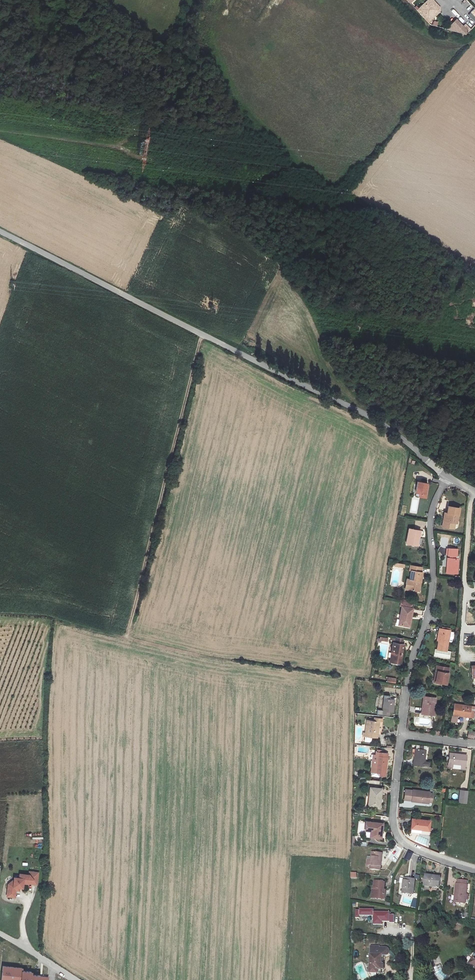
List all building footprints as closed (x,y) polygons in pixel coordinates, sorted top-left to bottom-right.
[(421,9),(432,20),(442,11),(432,0),(431,0),(421,9)] [(461,38),(468,30),(456,19),(449,27),(461,38)] [(417,489),(422,490),(426,491),(428,483),(428,481),(419,479),(417,489)] [(432,484),(428,483),(426,491),(422,490),(421,494),(429,496),(432,484)] [(451,504),(449,510),(448,518),(444,517),(442,524),(453,526),(456,513),(458,513),(460,505),(451,504)] [(421,528),(410,526),(408,541),(418,543),(421,528)] [(449,557),(447,570),(457,572),(459,558),(457,558),(458,549),(446,547),(445,554),(453,555),(452,558),(449,557)] [(413,578),(412,588),(420,589),(424,570),(421,569),(423,564),(410,562),(409,569),(412,569),(410,578),(413,578)] [(397,624),(406,626),(409,616),(411,617),(413,609),(401,606),(397,624)] [(441,633),(439,641),(438,649),(447,651),(450,630),(439,629),(438,633),(441,633)] [(392,647),(390,657),(393,657),(393,663),(400,664),(403,646),(400,646),(401,641),(395,640),(394,647),(392,647)] [(393,657),(390,657),(388,666),(399,668),(400,664),(393,663),(393,657)] [(444,672),(445,666),(435,665),(434,672),(437,672),(435,682),(446,683),(448,672),(444,672)] [(423,695),(423,712),(434,713),(435,695),(423,695)] [(393,698),(383,697),(382,708),(381,713),(388,714),(389,709),(392,710),(393,698)] [(454,704),(452,714),(473,718),(474,707),(454,704)] [(379,720),(366,718),(365,731),(363,731),(363,734),(373,736),(374,732),(377,733),(379,720)] [(416,748),(414,763),(428,765),(429,761),(425,760),(426,749),(416,748)] [(378,756),(376,772),(386,774),(389,753),(376,752),(375,756),(378,756)] [(450,752),(448,765),(454,765),(455,763),(465,764),(467,754),(450,752)] [(371,788),(370,802),(373,803),(373,808),(380,809),(382,789),(371,788)] [(414,788),(412,799),(429,801),(430,791),(414,788)] [(460,791),(459,803),(467,804),(468,792),(460,791)] [(371,821),(368,835),(379,837),(382,823),(371,821)] [(412,821),(411,830),(428,832),(429,823),(412,821)] [(372,853),(371,869),(380,870),(382,854),(372,853)] [(35,884),(37,872),(28,871),(28,875),(19,873),(18,878),(15,877),(15,880),(7,885),(9,888),(9,892),(16,893),(17,890),(20,890),(21,885),(22,885),(22,883),(35,884)] [(428,877),(426,887),(440,889),(441,879),(428,877)] [(406,880),(405,893),(414,894),(416,881),(406,880)] [(386,883),(377,881),(376,888),(378,888),(376,898),(386,899),(388,890),(385,889),(386,883)] [(457,886),(456,903),(466,903),(468,887),(467,887),(467,882),(459,881),(459,886),(457,886)] [(362,908),(359,909),(359,916),(362,916),(362,914),(377,914),(377,923),(386,922),(386,919),(393,919),(393,921),(397,921),(397,912),(393,912),(393,910),(377,910),(377,907),(362,907),(362,908)] [(371,946),(370,972),(380,972),(380,968),(382,968),(382,954),(384,950),(384,947),(371,946)] [(441,979),(443,979),(448,975),(439,964),(432,970),(441,979)] [(1,968),(0,979),(38,979),(38,977),(39,975),(30,975),(30,972),(20,972),(20,969),(1,968)]
